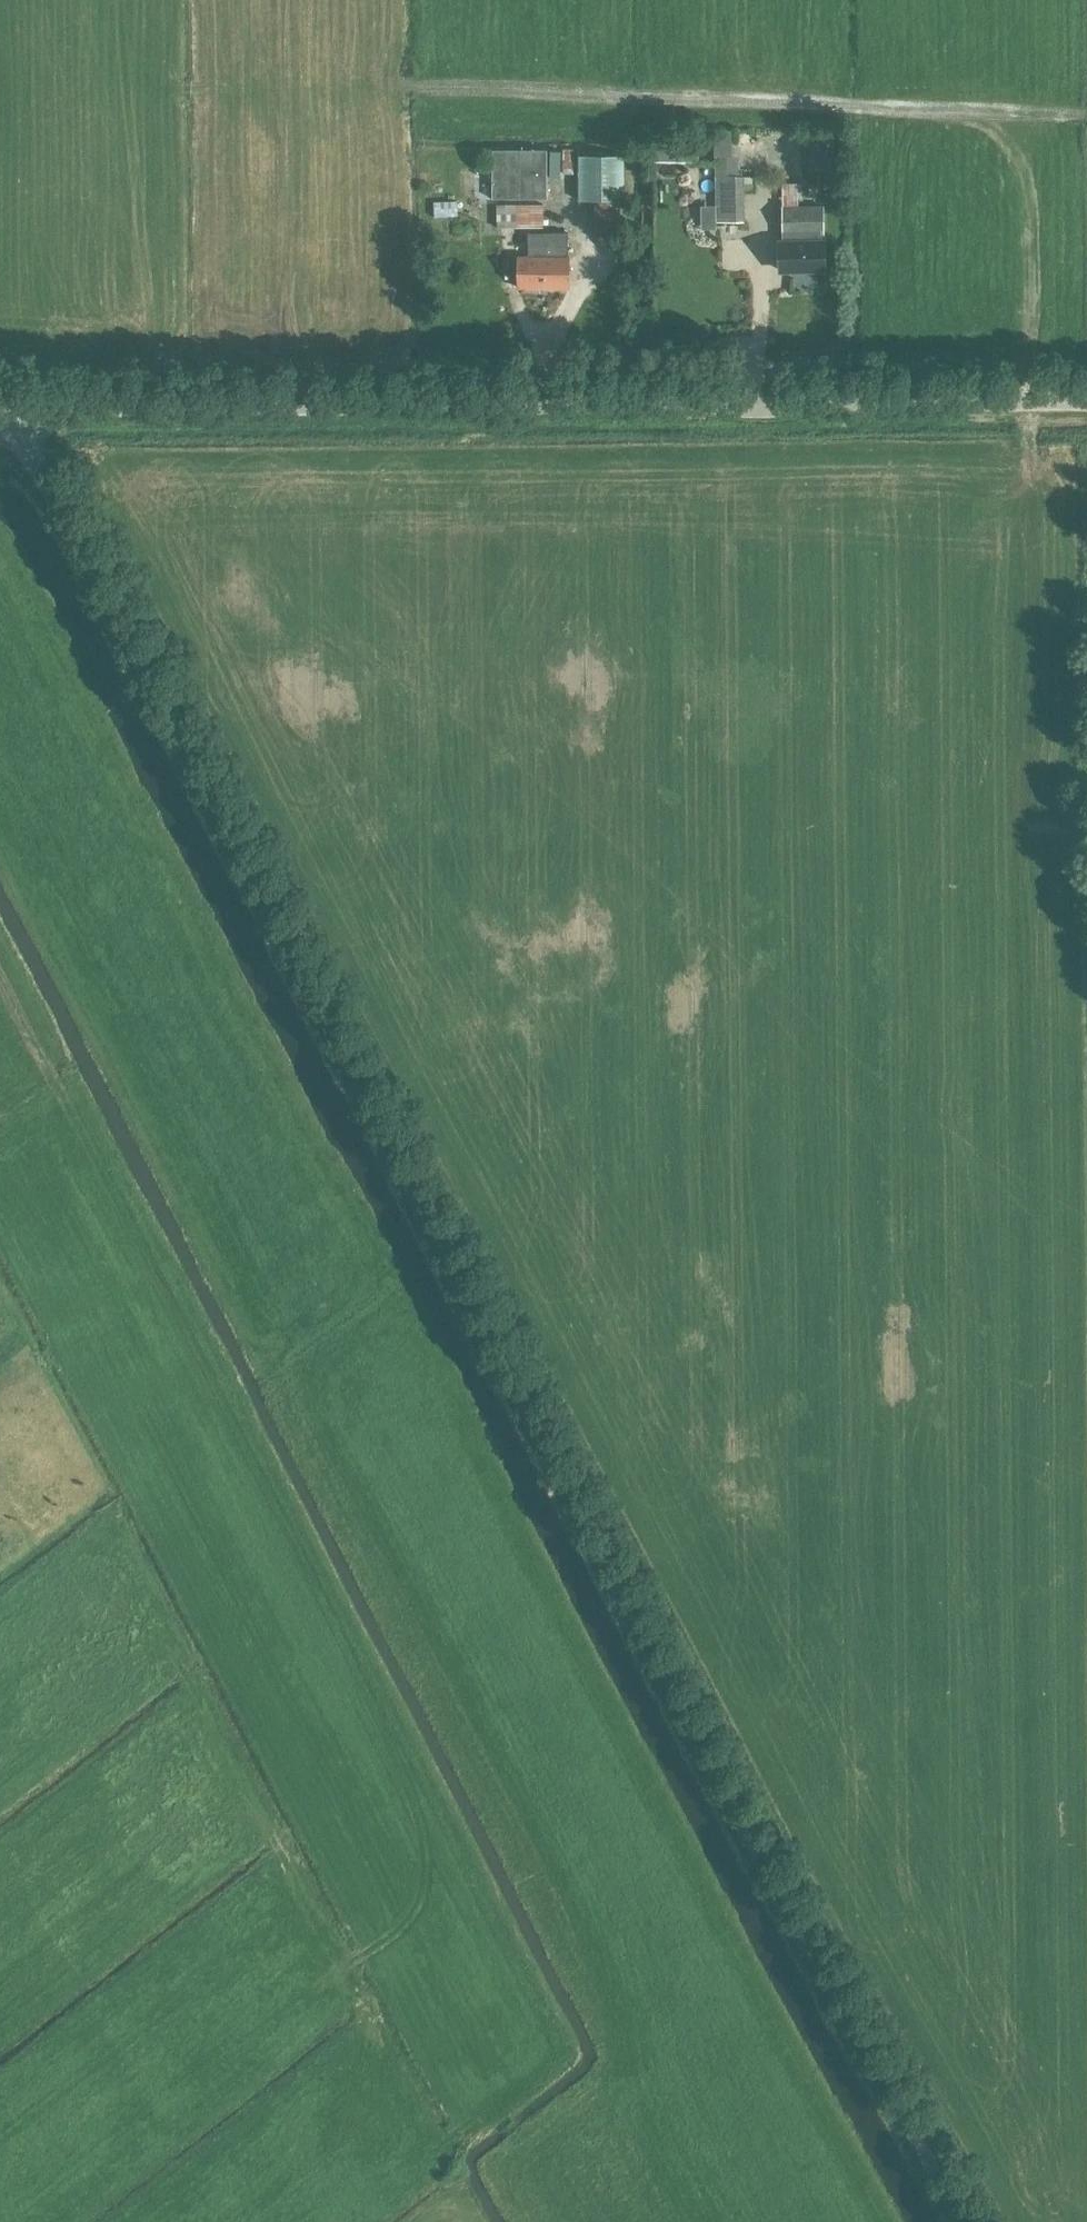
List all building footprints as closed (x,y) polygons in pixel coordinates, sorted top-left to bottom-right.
[(596,201),(596,222),(596,236),(620,236),(620,200),(626,200),(625,155),(580,155),(580,201),(596,201)] [(720,156),(720,223),(746,222),(745,176),(742,176),(741,156),(720,156)] [(821,233),(825,233),(824,207),(805,207),(805,183),(784,184),(785,235),(786,235),(821,233)] [(500,229),(518,229),(546,228),(545,204),(499,204),(500,229)] [(821,233),(786,235),(787,243),(779,243),(780,270),(824,269),(824,242),(821,242),(821,233)] [(552,239),(521,239),(521,253),(517,253),(517,288),(570,288),(570,252),(552,253),(552,239)]
